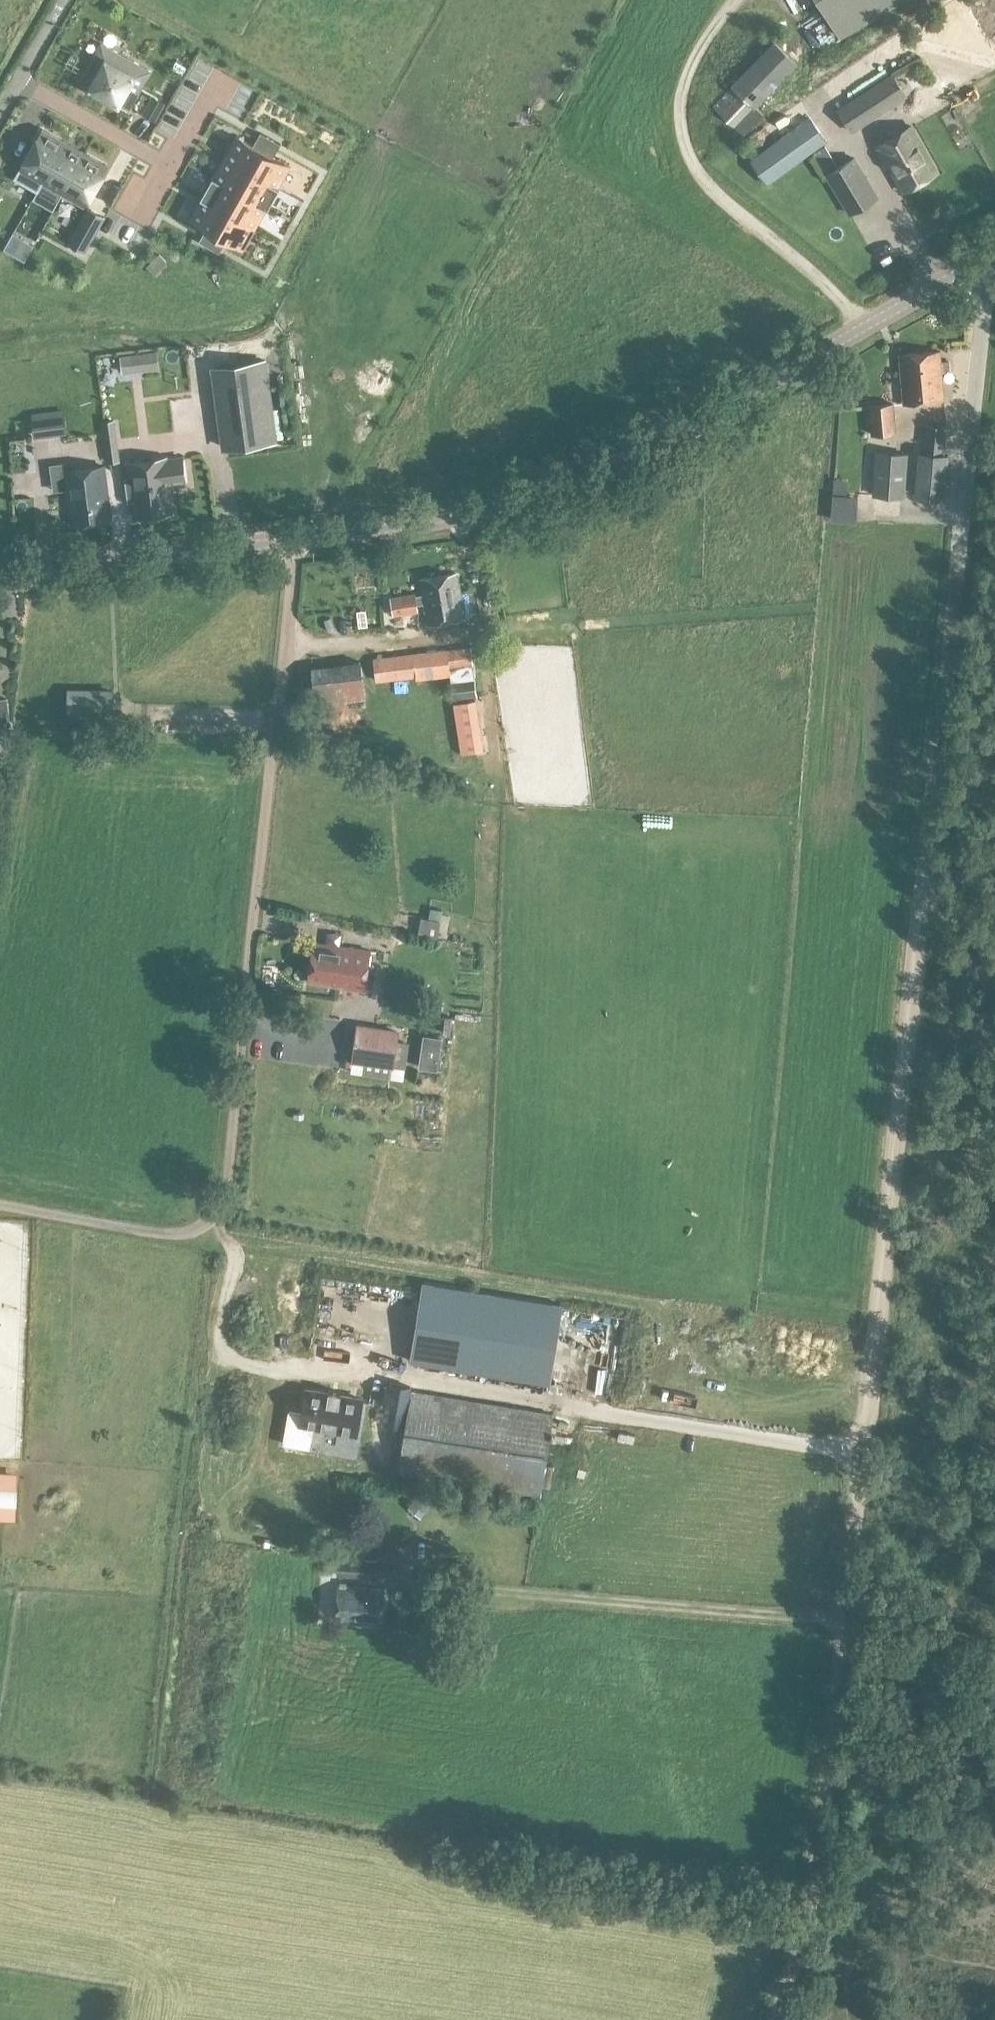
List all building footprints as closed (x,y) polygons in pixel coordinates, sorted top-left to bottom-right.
[(839,35),(899,0),(819,0),(839,35)] [(754,105),(755,105),(798,60),(774,37),(730,82),(732,84),(754,105)] [(131,109),(152,71),(114,50),(108,62),(95,55),(81,81),(131,109)] [(889,71),(840,105),(837,107),(853,131),(905,95),(889,71)] [(754,105),(732,84),(713,104),(744,134),(764,114),(755,105),(754,105)] [(805,120),(753,157),(768,178),(820,141),(805,120)] [(911,125),(876,145),(903,191),(937,171),(911,125)] [(36,190),(64,141),(42,128),(19,169),(15,178),(36,190)] [(273,156),(280,143),(260,132),(252,145),(263,151),(273,156)] [(251,172),(263,151),(252,145),(236,135),(235,137),(224,157),(251,172)] [(62,193),(85,152),(64,141),(36,190),(37,190),(42,182),(62,193)] [(825,146),(812,154),(848,212),(878,194),(854,155),(837,165),(825,146)] [(278,186),(289,167),(290,166),(273,156),(263,151),(251,172),(279,187),(278,186)] [(84,206),(107,165),(85,152),(62,193),(84,206)] [(239,192),(251,172),(224,157),(213,176),(212,176),(239,192)] [(267,206),(277,187),(278,188),(279,187),(251,172),(239,192),(267,208),(268,207),(267,206)] [(228,212),(239,192),(212,176),(211,177),(212,177),(202,197),(200,196),(200,197),(228,212)] [(255,227),(266,207),(267,208),(239,192),(228,212),(255,227)] [(216,233),(228,212),(200,197),(201,198),(190,217),(189,218),(206,227),(216,233)] [(88,208),(68,244),(84,253),(104,217),(88,208)] [(243,247),(255,227),(228,212),(216,233),(226,239),(243,248),(244,247),(243,247)] [(219,252),(226,239),(216,233),(206,227),(198,241),(219,252)] [(153,277),(167,265),(160,257),(146,269),(153,277)] [(156,350),(141,352),(143,368),(159,366),(156,350)] [(940,351),(900,354),(904,403),(944,399),(942,371),(941,362),(940,351)] [(948,361),(941,362),(942,371),(949,371),(948,361)] [(276,441),(265,364),(213,371),(223,448),(276,441)] [(893,403),(868,406),(870,436),(895,434),(893,403)] [(63,408),(47,410),(50,434),(65,432),(63,408)] [(924,425),(922,453),(943,455),(946,426),(924,425)] [(875,450),(872,495),(905,497),(908,452),(875,450)] [(919,452),(915,495),(943,498),(947,455),(943,455),(922,453),(919,452)] [(229,467),(245,464),(243,454),(227,457),(229,467)] [(167,457),(126,463),(130,493),(133,517),(174,511),(171,487),(170,482),(184,481),(181,457),(168,459),(167,457)] [(67,461),(49,463),(52,490),(68,488),(72,524),(110,520),(103,465),(68,470),(67,461)] [(456,572),(418,579),(426,624),(464,617),(456,572)] [(393,615),(394,615),(415,611),(418,611),(415,593),(390,597),(393,615)] [(419,616),(395,617),(395,635),(420,634),(419,616)] [(471,646),(447,649),(449,666),(473,663),(471,646)] [(449,666),(447,649),(447,648),(373,657),(376,681),(416,676),(416,680),(450,675),(449,666)] [(473,663),(449,666),(450,675),(450,682),(475,680),(473,663)] [(475,680),(450,682),(452,698),(477,696),(475,680)] [(68,690),(67,715),(111,715),(112,691),(68,690)] [(10,723),(6,698),(0,699),(0,725),(10,723)] [(430,915),(440,917),(441,917),(441,910),(442,908),(431,907),(430,915)] [(314,942),(309,982),(362,989),(363,987),(371,988),(372,979),(364,978),(368,950),(314,942)] [(396,1034),(357,1029),(352,1062),(351,1062),(350,1072),(403,1079),(409,1042),(396,1040),(396,1034)] [(422,1034),(417,1067),(436,1070),(441,1037),(422,1034)] [(550,1380),(562,1301),(424,1280),(411,1359),(550,1380)] [(382,1409),(402,1412),(409,1374),(389,1370),(388,1374),(384,1373),(382,1389),(386,1389),(382,1409)] [(289,1411),(283,1442),(310,1447),(313,1426),(356,1433),(362,1398),(340,1395),(340,1392),(328,1390),(328,1393),(306,1389),(302,1413),(289,1411)] [(542,1486),(546,1463),(554,1413),(410,1389),(397,1472),(540,1495),(542,1486)] [(546,1463),(542,1486),(550,1487),(553,1464),(546,1463)] [(16,1474),(0,1473),(0,1513),(15,1513),(16,1474)] [(431,1505),(417,1494),(406,1507),(420,1518),(431,1505)] [(337,1557),(336,1574),(377,1577),(378,1560),(337,1557)] [(337,1586),(335,1620),(381,1623),(384,1589),(337,1586)]
